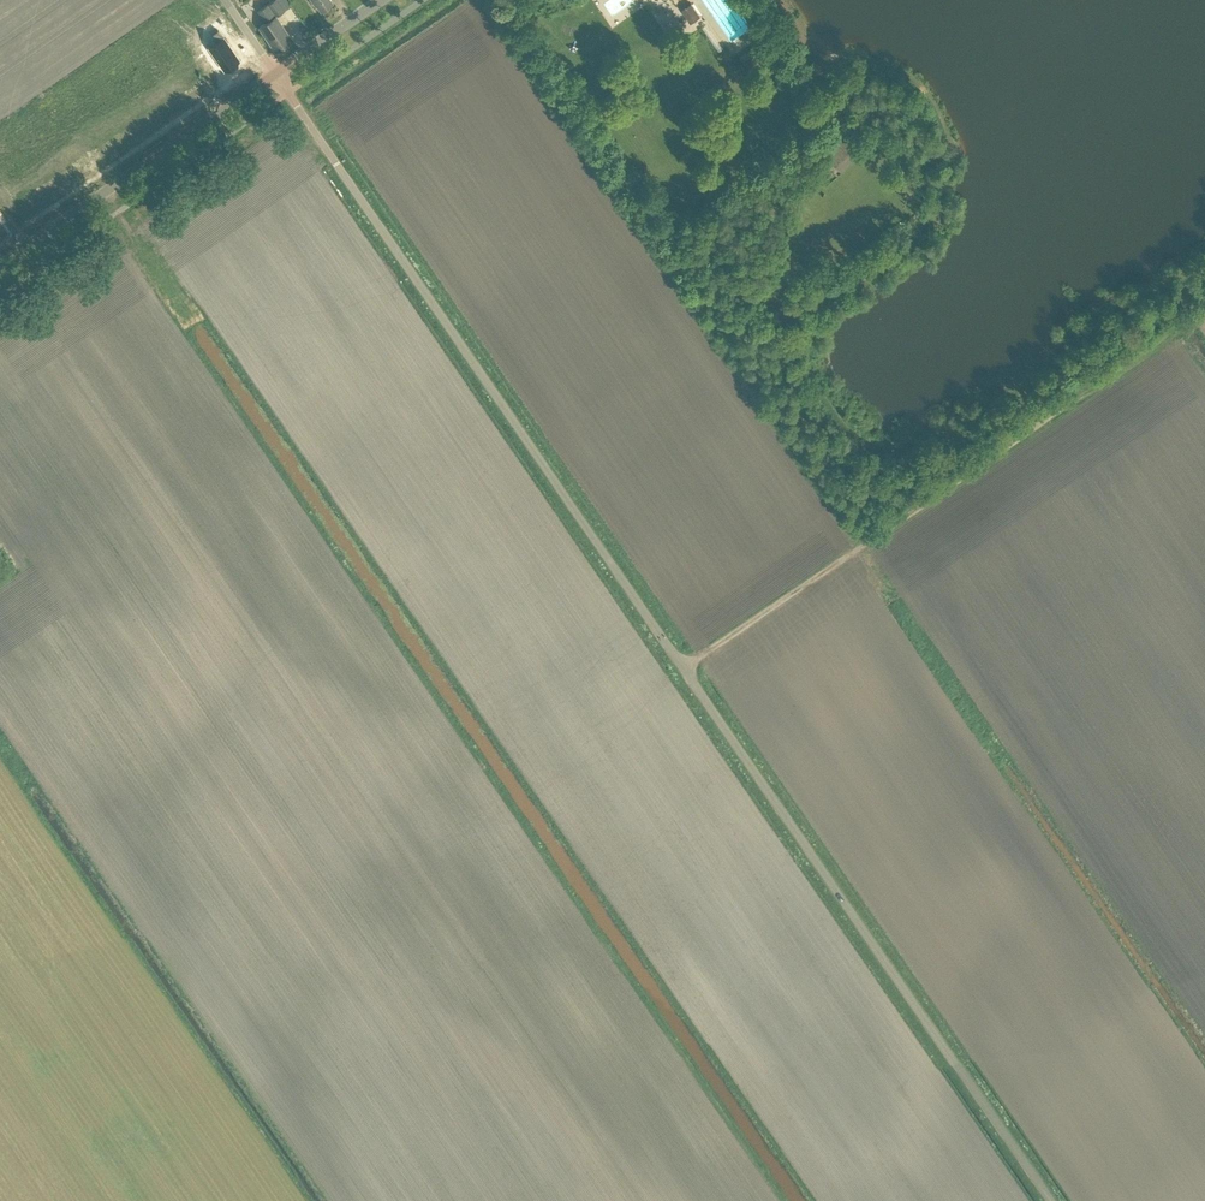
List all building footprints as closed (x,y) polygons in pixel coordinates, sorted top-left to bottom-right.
[(275,50),(292,39),(276,15),(284,9),(278,0),(272,0),(258,10),(266,21),(259,26),(275,50)] [(321,11),(333,3),(331,0),(311,0),(315,6),(316,5),(321,11)] [(682,10),(691,23),(701,15),(692,3),(682,10)] [(218,40),(208,46),(225,69),(239,59),(218,29),(213,32),(218,40)] [(847,133),(825,153),(837,166),(844,160),(850,167),(859,159),(853,152),(859,147),(847,133)] [(813,169),(819,176),(830,166),(823,159),(813,169)]
